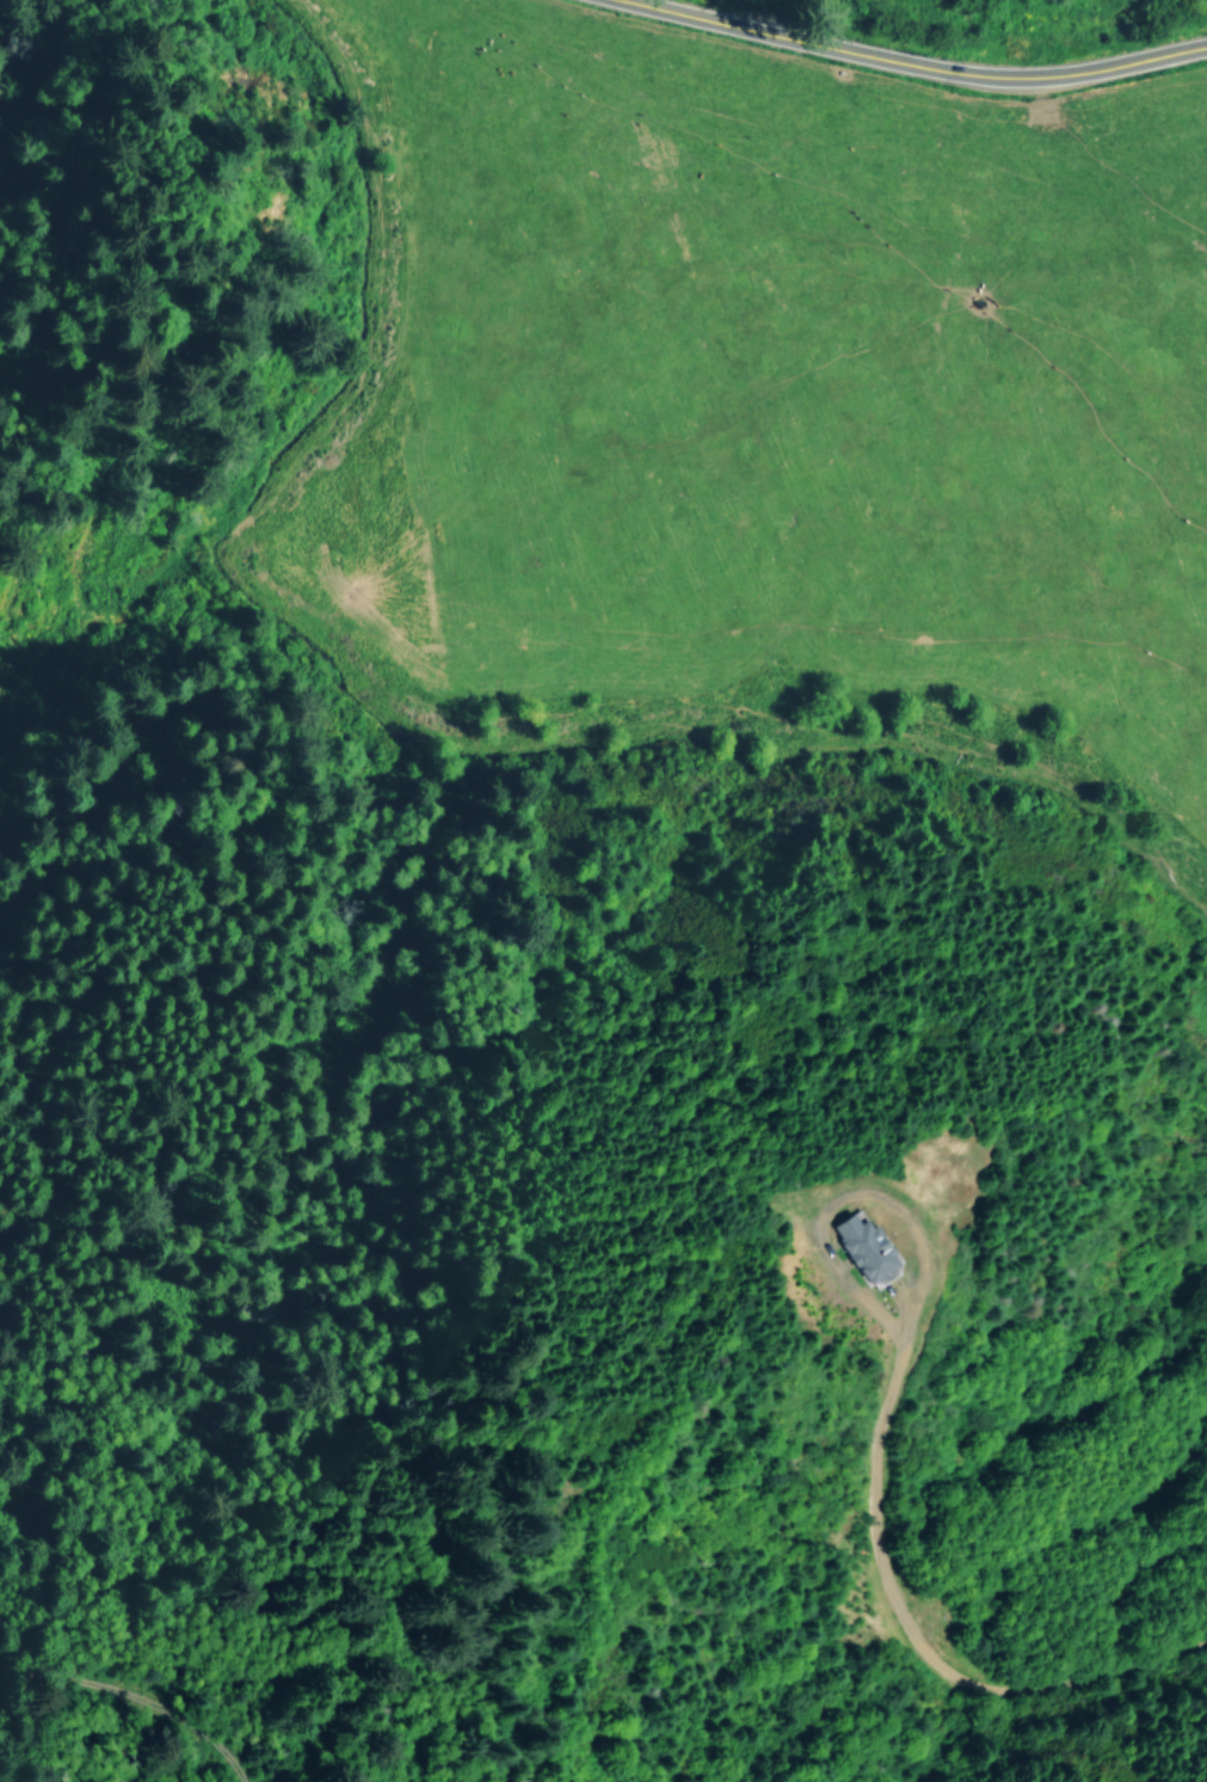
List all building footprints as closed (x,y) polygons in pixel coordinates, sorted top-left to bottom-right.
[(895,1261),(864,1216),(856,1222),(849,1211),(826,1227),(866,1283),(895,1261)]
